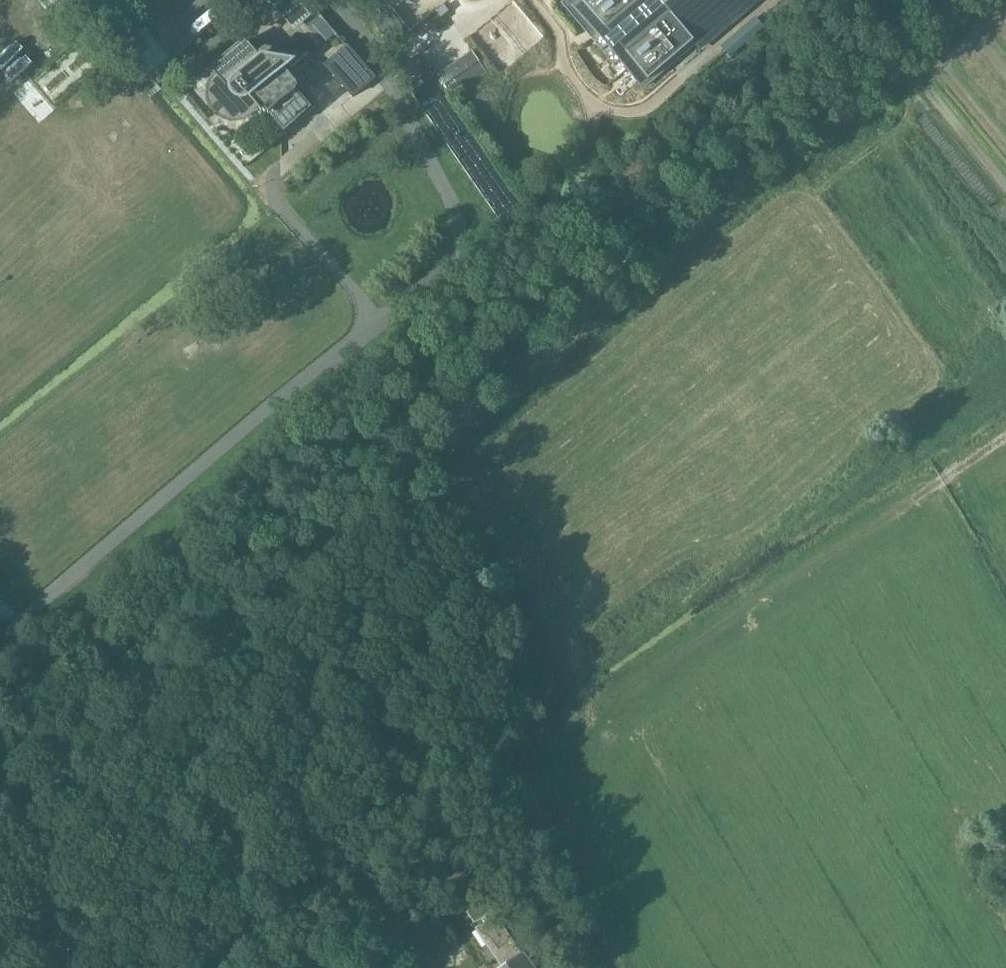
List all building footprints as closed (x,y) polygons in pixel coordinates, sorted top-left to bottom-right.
[(311,16),(297,0),(267,0),(293,31),(311,16)] [(694,45),(655,0),(580,0),(573,5),(589,24),(593,29),(597,34),(591,39),(614,65),(620,60),(628,69),(632,75),(638,81),(644,88),(665,70),(674,62),(680,57),(694,45)] [(694,45),(696,48),(752,0),(655,0),(694,45)] [(444,6),(435,12),(440,18),(448,11),(444,6)] [(382,15),(372,22),(391,47),(407,36),(389,10),(382,15)] [(334,34),(321,19),(312,27),(325,42),(334,34)] [(757,20),(722,50),(726,54),(728,57),(729,58),(742,47),(764,28),(762,25),(757,20)] [(223,115),(229,117),(236,118),(243,115),(249,111),(252,105),(265,120),(270,115),(284,131),(291,125),(299,118),(307,112),(314,105),(298,87),(284,70),(295,60),(266,55),(261,59),(243,39),(238,34),(230,42),(203,65),(220,84),(216,90),(214,97),(215,104),(218,110),(223,115)] [(348,94),(351,97),(374,78),(346,45),(324,65),(325,66),(329,71),(336,80),(342,87),(348,94)] [(472,52),(439,75),(451,93),(455,90),(484,69),(472,52)] [(477,923),(488,939),(496,940),(506,932),(487,905),(475,913),(480,921),(477,923)] [(375,907),(353,922),(376,956),(388,947),(378,932),(379,924),(385,920),(375,907)] [(522,956),(505,967),(530,967),(522,956)]
